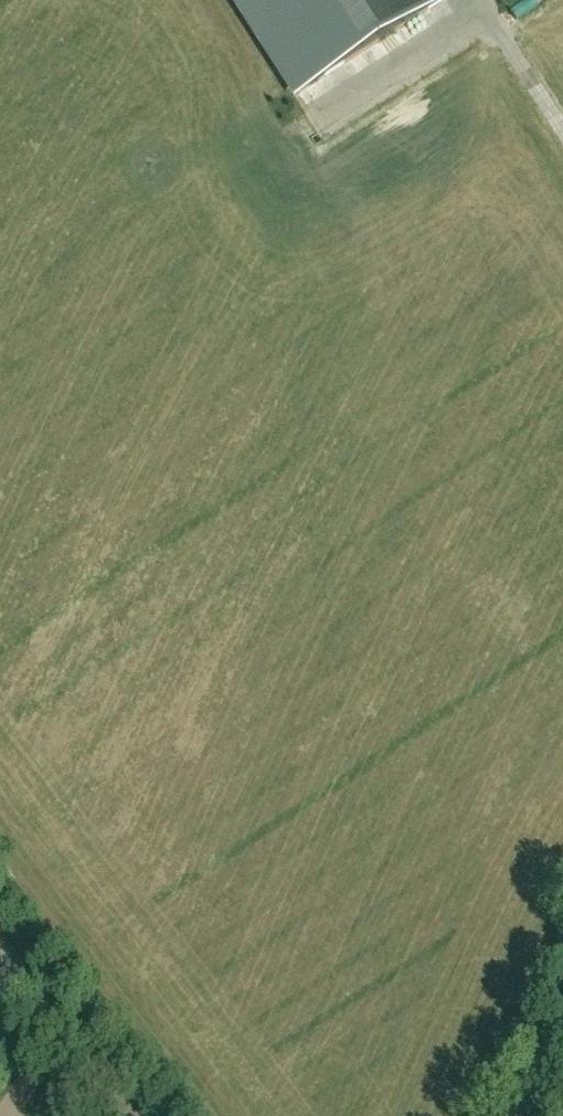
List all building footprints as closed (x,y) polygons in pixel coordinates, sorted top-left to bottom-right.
[(295,96),(444,2),(442,0),(235,0),(295,96)]
